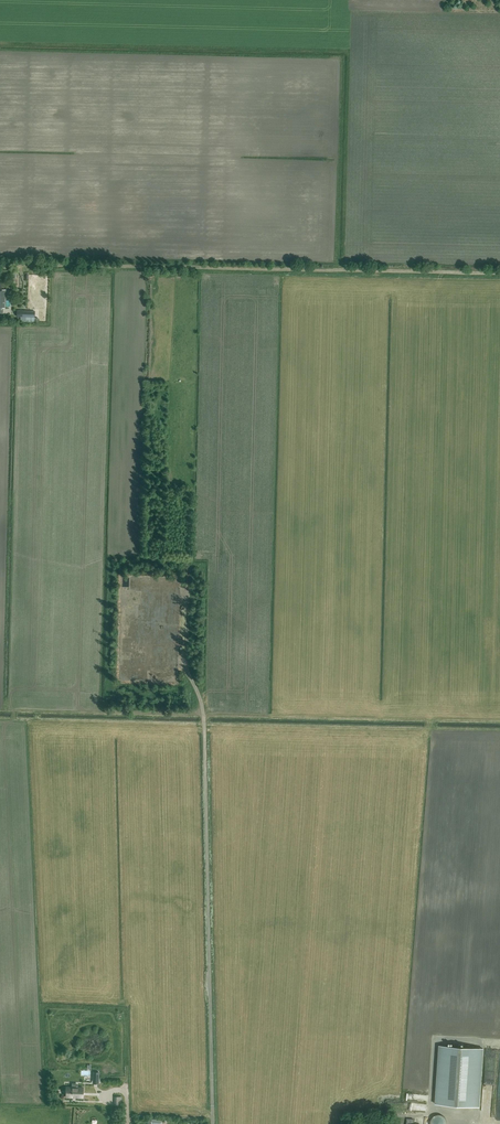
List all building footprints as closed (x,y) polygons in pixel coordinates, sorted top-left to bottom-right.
[(26,309),(17,309),(17,310),(11,310),(11,315),(17,315),(17,317),(25,317),(25,321),(29,321),(30,311),(26,311),(26,309)] [(484,1048),(439,1045),(435,1104),(480,1107),(484,1048)] [(83,1088),(66,1087),(66,1097),(72,1097),(72,1096),(77,1096),(77,1097),(83,1098),(83,1088)] [(442,1115),(437,1115),(433,1116),(431,1120),(430,1123),(447,1123),(447,1122),(445,1118),(442,1115)]
